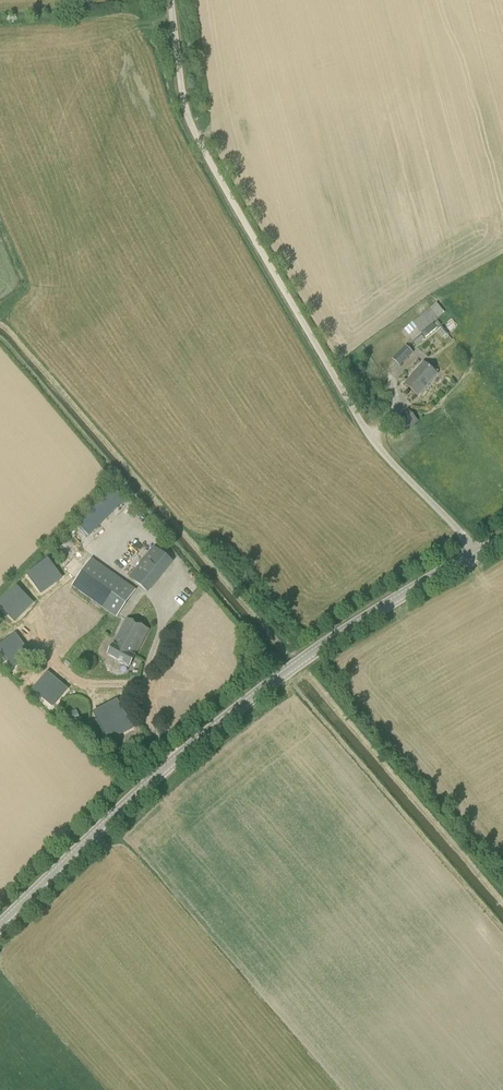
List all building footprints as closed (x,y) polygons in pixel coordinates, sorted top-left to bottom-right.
[(228,153),(249,147),(246,135),(225,140),(228,153)] [(412,340),(444,313),(436,303),(404,330),(412,340)] [(433,324),(421,334),(422,334),(412,342),(416,346),(437,329),(433,324)] [(443,337),(448,334),(442,327),(438,331),(443,337)] [(406,346),(392,359),(400,367),(413,353),(406,346)] [(406,386),(418,396),(439,372),(433,367),(431,370),(424,364),(412,377),(413,377),(406,386)] [(397,420),(408,431),(418,422),(408,410),(397,420)] [(89,537),(127,500),(115,488),(77,525),(89,537)] [(149,592),(173,563),(154,547),(155,545),(135,529),(109,561),(149,592)] [(92,559),(72,588),(115,618),(135,589),(92,559)] [(42,594),(63,580),(57,571),(51,574),(46,567),(31,577),(42,594)] [(22,621),(30,597),(19,593),(19,594),(17,600),(8,597),(3,615),(22,621)] [(149,630),(127,619),(108,655),(130,667),(135,657),(149,630)] [(13,632),(3,638),(6,643),(6,644),(0,647),(0,651),(8,664),(26,654),(13,632)] [(254,652),(246,653),(247,664),(255,663),(254,652)] [(74,685),(53,670),(47,679),(52,683),(47,691),(62,701),(74,685)] [(135,732),(114,708),(103,717),(108,722),(99,729),(111,743),(120,736),(124,741),(135,732)]
